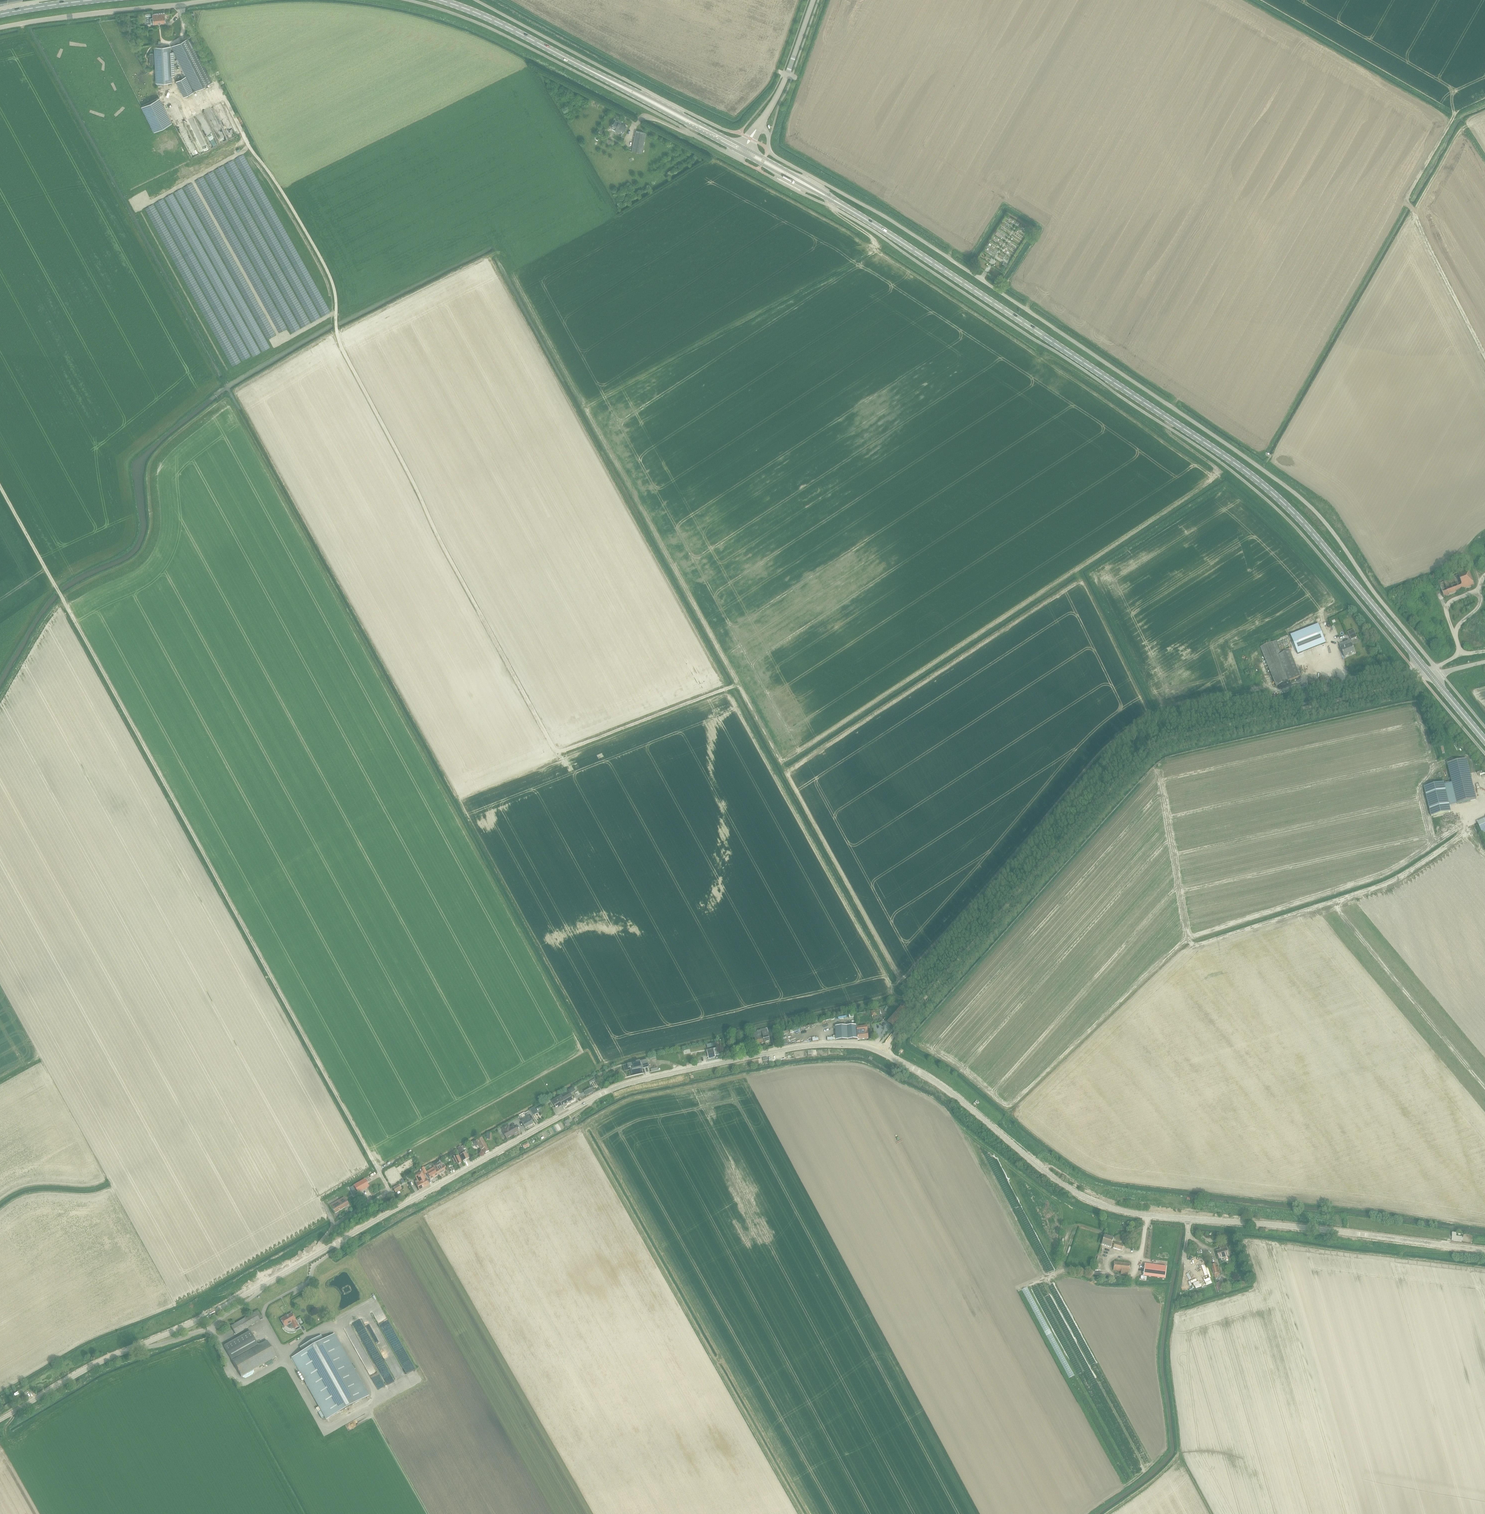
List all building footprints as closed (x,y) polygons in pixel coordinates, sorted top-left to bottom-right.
[(150,18),(151,23),(151,24),(153,24),(166,22),(165,18),(165,13),(152,14),(153,18),(150,18)] [(172,46),(194,91),(213,82),(190,37),(172,46)] [(154,47),(156,82),(157,82),(157,85),(163,85),(163,82),(172,82),(170,46),(154,47)] [(186,76),(182,78),(176,81),(183,95),(193,91),(186,76)] [(159,97),(141,106),(154,131),(172,122),(159,97)] [(166,100),(171,109),(176,107),(174,104),(177,103),(174,97),(166,100)] [(218,120),(215,109),(209,111),(212,121),(218,120)] [(623,133),(624,131),(626,126),(615,120),(612,127),(623,133)] [(642,153),(645,138),(646,133),(636,131),(632,151),(642,153)] [(185,137),(196,158),(203,154),(192,133),(185,137)] [(1023,235),(1018,241),(1023,244),(1027,238),(1023,235)] [(1468,569),(1438,580),(1444,598),(1475,586),(1468,569)] [(1462,604),(1449,608),(1453,619),(1465,614),(1462,604)] [(1318,624),(1290,635),(1298,654),(1326,643),(1318,624)] [(1355,653),(1353,648),(1352,645),(1350,640),(1340,644),(1339,644),(1339,645),(1341,649),(1345,657),(1355,653)] [(1277,641),(1261,647),(1276,686),(1281,684),(1282,686),(1289,684),(1288,681),(1300,676),(1289,650),(1282,653),(1277,641)] [(1315,656),(1317,665),(1325,663),(1323,654),(1315,656)] [(1447,765),(1457,803),(1476,799),(1467,760),(1447,765)] [(1424,787),(1431,816),(1450,812),(1443,782),(1424,787)] [(892,1026),(906,1011),(901,1006),(887,1021),(892,1026)] [(835,1026),(836,1035),(836,1040),(858,1039),(858,1040),(868,1038),(866,1026),(856,1027),(856,1025),(835,1026)] [(754,1038),(755,1040),(756,1045),(764,1043),(765,1043),(770,1042),(769,1037),(767,1029),(761,1031),(761,1030),(758,1031),(757,1032),(758,1035),(753,1036),(753,1038),(754,1038)] [(707,1051),(708,1054),(709,1058),(715,1057),(715,1056),(719,1055),(718,1049),(707,1051)] [(629,1064),(623,1066),(625,1072),(630,1070),(631,1074),(642,1072),(642,1068),(649,1066),(649,1067),(647,1060),(642,1062),(642,1063),(641,1063),(636,1064),(633,1065),(633,1063),(629,1064)] [(555,1108),(558,1106),(559,1107),(562,1106),(562,1107),(574,1100),(571,1096),(571,1095),(563,1099),(561,1096),(551,1102),(555,1108)] [(527,1118),(521,1121),(522,1121),(523,1123),(523,1124),(525,1128),(526,1128),(534,1124),(531,1120),(533,1119),(531,1116),(529,1117),(527,1114),(525,1116),(527,1118)] [(510,1128),(509,1126),(502,1130),(504,1132),(503,1132),(507,1139),(519,1132),(515,1126),(510,1128)] [(476,1141),(473,1142),(476,1147),(479,1145),(481,1150),(483,1149),(485,1153),(489,1151),(487,1147),(482,1137),(476,1141)] [(473,1148),(466,1152),(469,1158),(476,1154),(473,1148)] [(469,1158),(466,1152),(461,1155),(464,1161),(469,1158)] [(433,1168),(437,1176),(445,1171),(444,1169),(446,1168),(444,1166),(443,1167),(440,1162),(436,1164),(436,1165),(433,1167),(433,1168)] [(426,1172),(428,1176),(430,1180),(437,1176),(433,1168),(426,1172)] [(415,1182),(417,1185),(419,1190),(429,1185),(426,1180),(422,1172),(415,1176),(417,1180),(415,1182)] [(365,1179),(353,1186),(357,1193),(369,1186),(365,1179)] [(398,1184),(400,1190),(407,1187),(404,1182),(398,1184)] [(335,1213),(348,1206),(348,1205),(344,1197),(330,1205),(335,1213)] [(1452,1236),(1452,1241),(1462,1242),(1462,1237),(1457,1236),(1457,1233),(1452,1233),(1452,1236)] [(1104,1235),(1101,1245),(1122,1251),(1124,1246),(1112,1242),(1113,1238),(1104,1235)] [(1229,1256),(1227,1250),(1226,1245),(1220,1247),(1221,1250),(1217,1251),(1218,1256),(1219,1259),(1229,1256)] [(1217,1262),(1220,1275),(1225,1274),(1222,1261),(1217,1262)] [(1114,1270),(1129,1272),(1130,1264),(1115,1262),(1114,1270)] [(1145,1263),(1143,1276),(1165,1278),(1166,1266),(1145,1263)] [(255,1313),(231,1326),(235,1334),(240,1332),(260,1321),(255,1313)] [(291,1313),(280,1319),(284,1327),(286,1326),(288,1325),(288,1326),(289,1326),(290,1327),(291,1327),(292,1327),(292,1326),(293,1326),(294,1328),(294,1329),(298,1326),(295,1321),(296,1321),(291,1313)] [(241,1377),(246,1374),(276,1357),(267,1341),(258,1346),(250,1331),(242,1336),(224,1346),(241,1377)] [(303,1352),(292,1358),(327,1419),(368,1396),(334,1335),(323,1341),(321,1336),(300,1348),(303,1352)] [(10,1403),(5,1406),(5,1407),(3,1408),(5,1411),(15,1404),(13,1402),(11,1403),(10,1403)]
